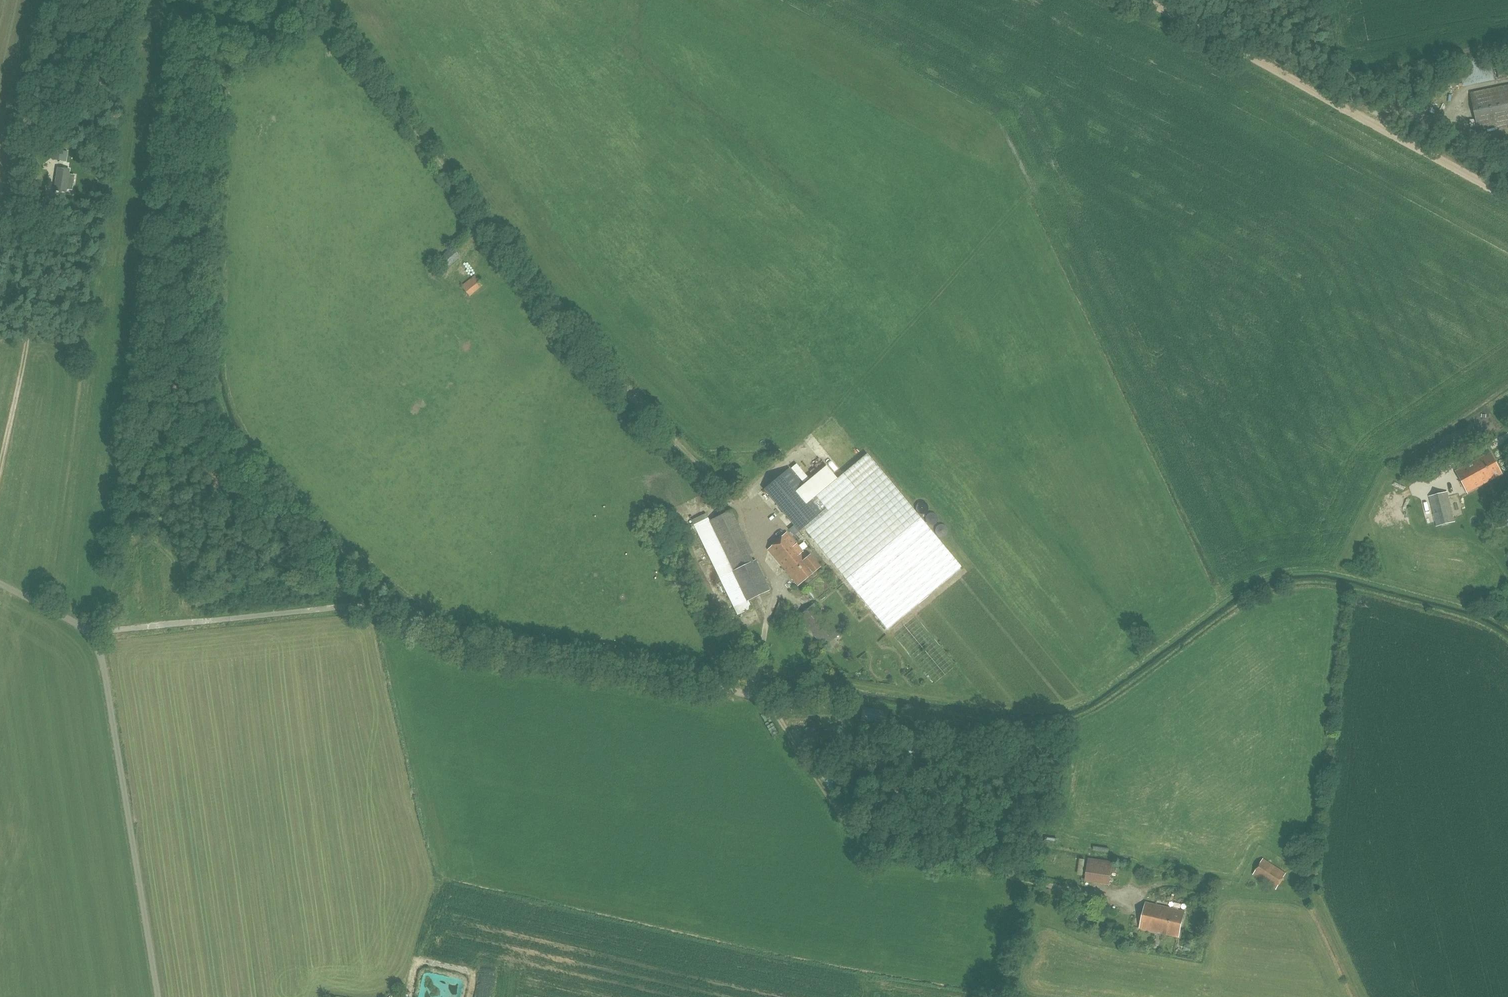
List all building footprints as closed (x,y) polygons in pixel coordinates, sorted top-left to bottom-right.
[(1471,93),(1478,129),(1507,123),(1507,85),(1471,93)] [(66,161),(68,151),(53,149),(51,159),(66,161)] [(63,168),(57,168),(54,190),(66,192),(67,189),(72,190),(74,176),(63,174),(63,168)] [(461,257),(453,247),(452,247),(438,259),(447,270),(461,257)] [(470,297),(483,286),(475,275),(461,287),(470,297)] [(1491,452),(1456,471),(1468,492),(1502,473),(1491,452)] [(827,510),(804,530),(887,629),(961,566),(867,454),(816,497),(827,510)] [(789,468),(764,489),(798,530),(823,510),(812,495),(835,477),(826,465),(802,484),(789,468)] [(1455,521),(1447,491),(1429,496),(1436,526),(1455,521)] [(737,614),(745,611),(752,607),(748,600),(770,590),(732,510),(710,521),(707,513),(692,520),(737,614)] [(1492,518),(1495,528),(1507,525),(1507,517),(1507,514),(1492,518)] [(798,585),(820,567),(810,554),(808,557),(787,532),(768,549),(798,585)] [(781,626),(784,619),(787,612),(783,610),(786,603),(780,600),(771,623),(781,626)] [(824,647),(839,634),(813,603),(798,616),(824,647)] [(1088,858),(1085,881),(1110,885),(1113,861),(1088,858)] [(1253,874),(1276,890),(1286,873),(1263,858),(1253,874)] [(1050,890),(1034,887),(1032,897),(1049,899),(1050,890)] [(1179,937),(1185,911),(1146,902),(1140,928),(1179,937)]
